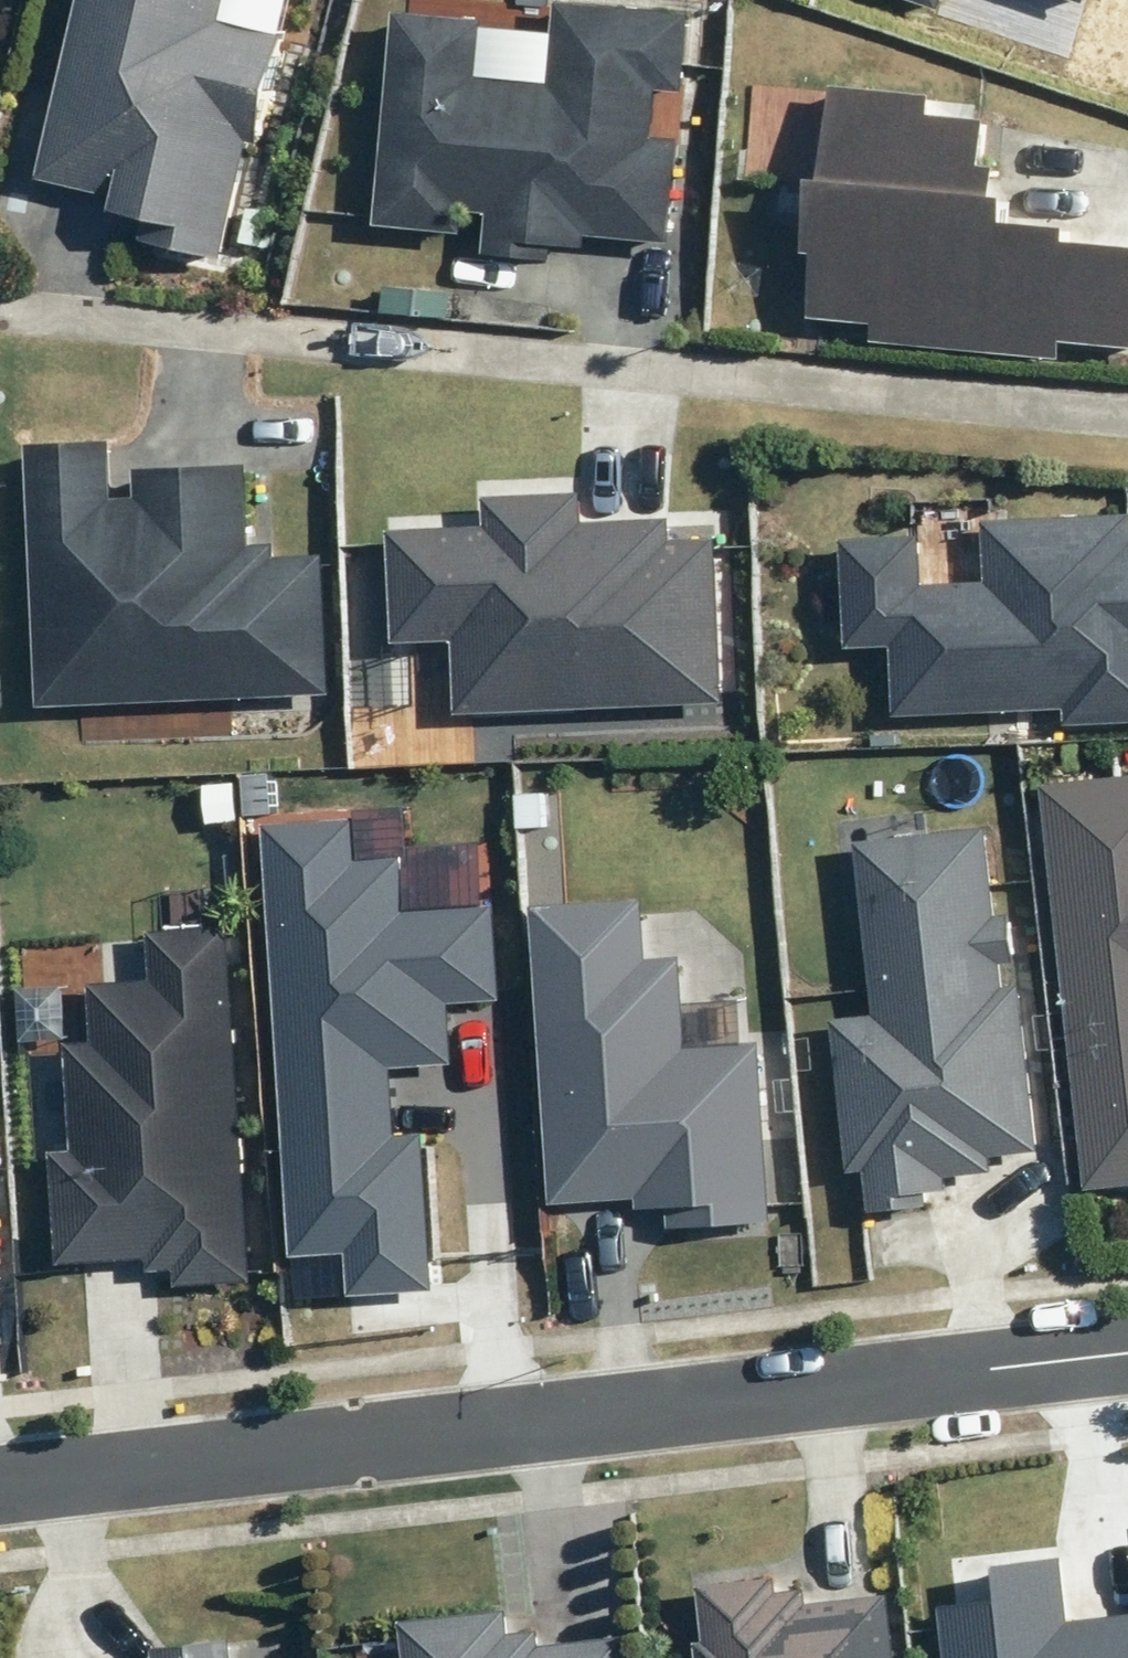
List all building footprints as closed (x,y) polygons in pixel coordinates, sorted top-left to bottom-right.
[(44,183),(121,201),(119,214),(160,223),(155,245),(227,261),(254,142),(267,145),(292,37),(226,22),(232,0),(86,0),(44,183)] [(400,16),(381,228),(471,236),(473,214),(494,216),(491,257),(560,263),(561,248),(593,251),(594,238),(677,246),(686,141),(661,139),(665,95),(689,97),(696,16),(564,5),(557,88),(484,81),(489,23),(400,16)] [(816,321),(881,327),(879,345),(1066,361),(1068,343),(1127,348),(1127,251),(1075,247),(1076,231),(1013,226),(1015,200),(1003,199),(1005,170),(991,169),(995,125),(936,120),(938,97),(837,89),(829,184),(820,183),(813,258),(821,258),(816,321)] [(33,448),(45,709),(341,696),(335,556),(284,558),(284,546),(258,547),(254,467),(141,472),(142,501),(121,502),(118,444),(33,448)] [(464,717),(732,705),(724,542),(680,544),(679,521),(590,525),(589,495),(491,499),(492,529),(398,533),(403,646),(460,643),(464,717)] [(900,720),(1070,712),(1071,728),(1127,725),(1127,517),(989,524),(992,584),(931,587),(928,538),(849,542),(855,650),(896,648),(900,720)] [(1127,1187),(1127,775),(1035,785),(1080,1193),(1127,1187)] [(347,1293),(429,1288),(419,1134),(392,1135),(388,1069),(449,1065),(445,1004),(498,1001),(492,906),(398,912),(395,860),(351,863),(348,819),(259,824),(286,1256),(344,1253),(347,1293)] [(995,831),(863,844),(880,1018),(842,1022),(857,1176),(873,1174),(877,1213),(935,1207),(934,1194),(955,1192),(953,1178),(999,1173),(998,1156),(1044,1152),(1028,988),(1011,989),(1008,965),(1022,964),(1018,916),(1004,918),(995,831)] [(651,901),(540,908),(558,1207),(644,1202),(645,1210),(674,1208),(676,1230),(777,1223),(766,1045),(694,1049),(688,958),(655,960),(651,901)] [(184,1288),(259,1283),(238,927),(156,932),(159,979),(97,983),(101,1043),(74,1044),(81,1151),(59,1152),(66,1266),(155,1261),(156,1274),(183,1272),(184,1288)] [(12,1291),(0,1186),(0,1293),(12,1291)] [(1103,1618),(1065,1623),(1057,1557),(985,1566),(989,1598),(933,1605),(939,1657),(1108,1657),(1103,1618)] [(895,1594),(812,1603),(810,1588),(784,1591),(783,1577),(706,1585),(712,1640),(700,1641),(702,1657),(902,1657),(895,1594)] [(633,1636),(545,1645),(543,1629),(514,1632),(512,1610),(406,1621),(410,1657),(635,1657),(633,1636)] [(1103,1618),(1108,1657),(1127,1657),(1127,1614),(1103,1618)] [(237,1639),(160,1647),(161,1657),(239,1657),(237,1639)]
